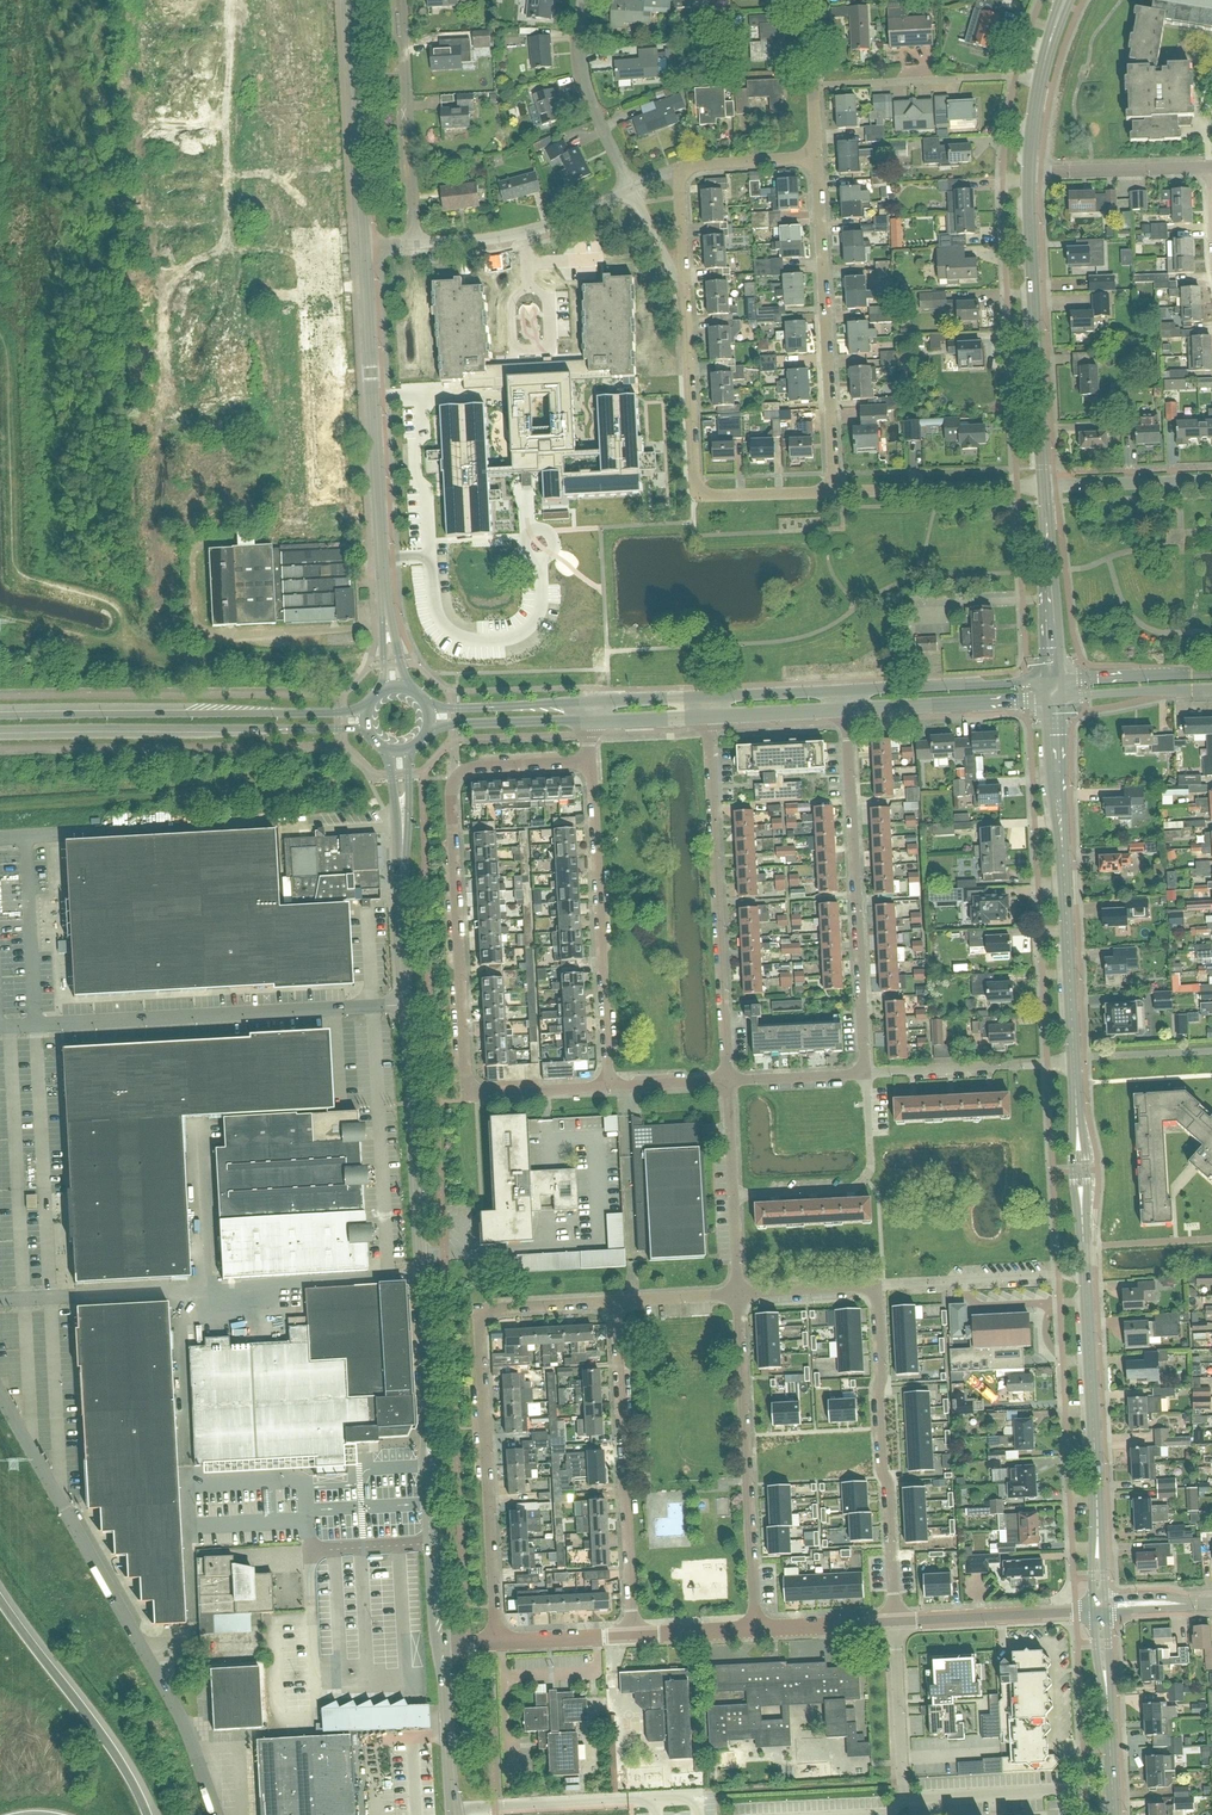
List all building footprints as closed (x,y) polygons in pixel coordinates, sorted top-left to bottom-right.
[(430,9),(471,6),(471,0),(429,0),(430,9)] [(530,8),(529,8),(528,18),(534,19),(533,20),(537,20),(537,19),(550,20),(552,3),(553,3),(554,0),(531,0),(530,8)] [(643,4),(613,2),(612,28),(624,29),(624,23),(651,24),(652,15),(671,16),(672,4),(661,3),(661,0),(652,0),(652,3),(643,2),(643,4)] [(676,9),(691,8),(691,0),(675,0),(676,9)] [(884,8),(899,8),(899,0),(884,1),(884,8)] [(1158,69),(1159,62),(1164,27),(1165,22),(1167,23),(1166,24),(1211,32),(1211,0),(1146,0),(1146,1),(1154,2),(1153,12),(1136,9),(1134,17),(1137,17),(1134,37),(1131,36),(1129,51),(1132,51),(1130,61),(1137,62),(1138,69),(1128,69),(1128,79),(1125,79),(1126,94),(1129,94),(1129,114),(1127,114),(1127,122),(1145,121),(1145,124),(1133,124),(1133,135),(1131,135),(1131,143),(1150,142),(1150,143),(1163,143),(1163,142),(1180,141),(1181,141),(1181,133),(1179,133),(1179,126),(1188,126),(1189,126),(1190,126),(1191,127),(1192,127),(1192,128),(1193,129),(1194,128),(1193,128),(1192,127),(1192,126),(1191,126),(1190,125),(1189,125),(1191,118),(1194,118),(1194,110),(1192,110),(1191,90),(1193,90),(1193,75),(1191,75),(1191,65),(1179,66),(1168,66),(1168,71),(1156,71),(1156,69),(1157,69),(1158,69)] [(999,17),(1002,8),(986,3),(979,1),(976,11),(977,12),(971,33),(975,34),(972,44),(976,46),(979,47),(980,47),(991,50),(1000,18),(999,17)] [(851,17),(853,50),(871,49),(868,8),(849,9),(849,17),(851,17)] [(900,48),(900,44),(933,42),(932,19),(908,20),(907,8),(888,9),(890,48),(900,48)] [(782,53),(781,31),(781,25),(774,26),(768,26),(767,17),(751,17),(751,28),(762,27),(763,45),(752,45),(753,62),(770,61),(769,53),(782,53)] [(490,44),(490,32),(475,33),(475,45),(490,44)] [(542,70),(542,69),(553,68),(551,46),(552,46),(551,37),(530,39),(533,70),(538,69),(539,70),(542,70)] [(463,70),(462,53),(472,53),(471,40),(453,41),(453,48),(432,49),(433,71),(463,70)] [(616,63),(618,81),(661,78),(658,50),(640,51),(641,61),(616,63)] [(688,55),(679,59),(681,65),(691,62),(688,55)] [(690,65),(680,68),(682,76),(692,73),(690,65)] [(748,82),(749,90),(735,90),(737,115),(750,115),(749,99),(771,98),(772,113),(784,113),(783,105),(784,105),(784,103),(783,103),(783,97),(784,97),(783,80),(748,82)] [(563,120),(557,100),(561,99),(558,89),(535,96),(543,126),(550,124),(550,125),(553,125),(553,124),(563,121),(563,120)] [(701,126),(717,125),(716,117),(725,117),(726,119),(727,119),(726,118),(735,118),(734,102),(726,103),(725,89),(696,90),(697,109),(706,109),(706,115),(701,115),(701,126)] [(475,112),(475,99),(474,95),(458,96),(459,109),(442,109),(443,131),(454,130),(471,129),(470,112),(475,112)] [(680,95),(672,98),(656,104),(658,111),(634,119),(640,137),(678,124),(674,112),(685,108),(680,95)] [(875,113),(884,112),(883,96),(874,97),(875,113)] [(892,96),(883,96),(884,112),(884,119),(893,119),(893,112),(892,96)] [(936,98),(938,129),(951,128),(951,121),(977,119),(976,103),(959,104),(957,100),(950,100),(949,97),(936,98)] [(857,113),(856,98),(834,99),(835,109),(837,109),(837,114),(857,113)] [(934,130),(933,101),(895,103),(896,133),(934,130)] [(862,113),(857,113),(837,114),(838,130),(860,128),(860,119),(862,119),(862,113)] [(866,136),(885,135),(884,126),(866,127),(866,136)] [(885,135),(866,136),(867,144),(885,143),(885,135)] [(561,157),(568,173),(574,184),(592,175),(578,148),(570,152),(565,141),(546,151),(552,162),(561,157)] [(873,150),(859,151),(859,143),(839,144),(840,160),(868,158),(873,158),(873,150)] [(940,168),(952,167),(952,170),(960,169),(960,164),(972,163),(971,146),(951,147),(924,148),(925,165),(940,164),(940,168)] [(868,158),(840,160),(840,165),(838,166),(838,174),(841,174),(841,175),(860,174),(860,165),(868,165),(868,158)] [(872,172),(872,181),(887,181),(887,179),(887,171),(872,172)] [(505,203),(541,193),(536,174),(500,184),(505,203)] [(729,191),(728,184),(728,179),(706,181),(707,192),(703,193),(704,209),(724,208),(723,192),(729,191)] [(773,190),(761,191),(761,182),(751,182),(752,198),(769,197),(799,195),(799,180),(779,181),(779,189),(772,189),(773,190)] [(957,214),(975,213),(974,192),(964,192),(964,181),(948,181),(949,194),(948,194),(949,214),(957,214)] [(477,185),(442,189),(445,212),(480,208),(477,185)] [(871,193),(861,193),(861,188),(842,189),(842,205),(870,203),(870,204),(871,203),(871,193)] [(1174,201),(1174,209),(1191,208),(1191,191),(1173,192),(1162,192),(1163,202),(1174,201)] [(1117,218),(1117,202),(1117,192),(1107,192),(1107,196),(1095,196),(1095,194),(1070,194),(1071,212),(1081,212),(1081,215),(1096,214),(1096,206),(1108,206),(1109,219),(1117,218)] [(1131,193),(1131,198),(1132,209),(1140,208),(1140,193),(1131,193)] [(800,211),(799,195),(769,197),(770,204),(774,204),(774,213),(800,211)] [(870,209),(870,204),(870,203),(842,205),(843,220),(863,219),(862,209),(870,209)] [(724,208),(704,209),(705,225),(708,225),(709,231),(729,230),(728,223),(725,223),(724,208)] [(1160,218),(1174,217),(1175,226),(1192,225),(1191,208),(1174,209),(1174,210),(1159,211),(1160,218)] [(753,222),(770,221),(770,213),(752,214),(753,222)] [(975,213),(957,214),(958,235),(951,235),(952,248),(967,247),(966,235),(976,235),(975,213)] [(874,217),(875,226),(889,225),(888,217),(874,217)] [(770,221),(753,222),(753,230),(771,229),(770,221)] [(1151,234),(1168,234),(1167,225),(1151,225),(1151,234)] [(776,237),(776,244),(802,243),(801,228),(782,229),(782,237),(776,237)] [(705,238),(706,255),(727,253),(726,238),(729,237),(729,230),(709,231),(709,238),(705,238)] [(1128,239),(1132,239),(1132,231),(1117,232),(1117,240),(1128,239)] [(845,250),(864,249),(863,233),(844,234),(844,235),(842,235),(842,244),(845,244),(845,250)] [(1078,249),(1068,250),(1068,256),(1068,258),(1069,266),(1079,265),(1079,268),(1099,267),(1099,255),(1104,255),(1103,240),(1077,242),(1078,249)] [(1175,241),(1176,258),(1193,257),(1192,240),(1175,241)] [(800,259),(803,259),(803,258),(805,258),(805,248),(802,248),(802,243),(776,244),(772,244),(772,251),(783,251),(783,260),(793,259),(793,260),(800,259)] [(865,264),(864,249),(845,250),(846,265),(865,264)] [(958,249),(938,250),(939,280),(948,280),(949,285),(958,285),(958,281),(967,280),(967,278),(974,277),(977,273),(977,261),(959,262),(958,249)] [(711,271),(711,277),(732,276),(731,269),(727,269),(727,253),(706,255),(707,271),(711,271)] [(1169,275),(1176,275),(1194,274),(1193,257),(1176,258),(1176,259),(1168,259),(1169,275)] [(755,270),(773,268),(772,260),(755,261),(755,270)] [(876,263),(876,271),(891,271),(890,262),(876,263)] [(773,268),(755,270),(756,278),(773,277),(773,268)] [(586,337),(584,337),(585,354),(585,356),(585,359),(586,363),(590,362),(590,376),(613,374),(613,379),(623,379),(624,383),(637,383),(636,378),(634,345),(636,345),(634,313),(636,313),(634,279),(633,271),(611,273),(610,269),(604,269),(605,278),(584,279),(585,288),(586,304),(584,304),(586,337)] [(454,275),(432,276),(433,291),(433,314),(434,319),(435,333),(437,350),(437,353),(440,378),(442,383),(469,382),(470,395),(488,394),(488,393),(487,374),(487,367),(487,364),(487,362),(491,362),(490,337),(488,337),(486,304),(485,305),(484,288),(482,281),(482,280),(468,281),(462,281),(461,272),(454,272),(454,275)] [(778,293),(778,292),(805,291),(804,285),(807,285),(806,276),(804,276),(804,275),(784,276),(785,285),(772,286),(772,293),(778,293)] [(1135,283),(1155,284),(1167,283),(1166,275),(1135,276),(1135,283)] [(732,276),(711,277),(712,284),(708,284),(709,300),(729,299),(728,283),(732,283),(732,276)] [(1091,292),(1115,291),(1114,277),(1090,278),(1091,292)] [(847,288),(847,295),(867,294),(867,293),(866,278),(847,279),(847,280),(844,280),(845,289),(847,288)] [(1183,299),(1183,307),(1201,306),(1200,289),(1175,290),(1175,283),(1167,283),(1155,284),(1155,291),(1169,290),(1170,299),(1183,299)] [(778,299),(785,299),(786,308),(805,307),(805,291),(778,292),(778,293),(778,299)] [(875,292),(867,293),(867,294),(847,295),(848,311),(868,310),(867,301),(875,301),(875,292)] [(959,323),(971,323),(979,322),(979,325),(980,325),(979,304),(965,304),(965,302),(948,303),(947,295),(933,295),(933,296),(921,297),(922,312),(958,310),(959,323)] [(714,316),(714,323),(734,322),(734,314),(737,314),(736,306),(730,307),(729,299),(709,300),(710,316),(714,316)] [(1176,315),(1184,315),(1184,324),(1201,323),(1201,306),(1183,307),(1183,308),(1175,309),(1176,315)] [(869,308),(870,317),(893,316),(893,307),(869,308)] [(758,318),(775,316),(775,308),(757,309),(758,318)] [(1072,330),(1072,335),(1086,335),(1086,333),(1095,332),(1094,317),(1110,317),(1110,309),(1088,309),(1088,313),(1071,313),(1072,330)] [(1170,321),(1169,310),(1162,311),(1162,321),(1170,321)] [(782,316),(775,316),(758,318),(758,326),(783,324),(782,316)] [(710,330),(711,346),(732,345),(731,329),(734,329),(734,322),(714,323),(714,329),(710,330)] [(787,324),(787,332),(777,333),(777,340),(787,340),(807,339),(807,333),(809,333),(809,324),(806,324),(806,323),(787,324)] [(877,331),(869,332),(868,323),(849,324),(849,325),(847,326),(847,334),(849,334),(850,340),(878,339),(877,331)] [(1175,332),(1175,331),(1175,324),(1161,325),(1161,332),(1175,332)] [(1194,331),(1175,331),(1175,332),(1161,332),(1161,339),(1186,338),(1186,339),(1188,339),(1189,356),(1211,355),(1211,338),(1195,338),(1194,331)] [(807,339),(787,340),(788,355),(808,354),(807,339)] [(878,345),(878,339),(850,340),(851,356),(870,355),(870,345),(878,345)] [(948,343),(949,350),(949,355),(959,355),(960,370),(982,369),(981,344),(972,344),(972,343),(969,344),(969,342),(948,343)] [(737,367),(736,360),(732,360),(732,345),(711,346),(712,362),(716,362),(716,368),(737,367)] [(880,353),(881,362),(896,361),(895,352),(880,353)] [(1082,397),(1099,396),(1098,368),(1091,368),(1090,353),(1073,354),(1074,377),(1081,377),(1082,397)] [(1189,356),(1189,372),(1195,372),(1211,372),(1211,365),(1211,355),(1189,356)] [(486,406),(441,408),(442,447),(427,449),(429,459),(442,458),(442,462),(443,474),(444,474),(448,538),(492,536),(490,502),(490,498),(501,498),(501,488),(489,488),(489,477),(522,475),(522,485),(527,485),(533,484),(532,475),(543,474),(545,503),(563,502),(562,495),(565,495),(566,490),(639,486),(637,467),(642,467),(656,466),(656,454),(656,450),(643,451),(642,432),(638,433),(636,389),(628,388),(619,390),(615,391),(606,389),(598,392),(601,447),(575,448),(572,383),(593,381),(613,380),(613,379),(613,374),(590,376),(590,362),(586,363),(585,359),(552,361),(552,356),(544,356),(544,362),(544,363),(510,364),(508,363),(507,363),(492,364),(491,364),(487,364),(487,367),(487,374),(493,374),(493,381),(508,380),(513,469),(489,470),(486,406)] [(760,365),(778,364),(777,356),(760,357),(760,365)] [(778,364),(760,365),(761,373),(778,372),(778,364)] [(713,375),(713,391),(734,390),(734,381),(745,380),(744,367),(737,367),(716,368),(717,375),(713,375)] [(851,370),(852,385),(872,384),(878,384),(877,368),(851,370)] [(777,382),(777,388),(809,386),(809,371),(789,372),(790,379),(781,380),(781,382),(777,382)] [(1163,372),(1163,380),(1188,380),(1188,371),(1170,371),(1170,372),(1163,372)] [(1188,380),(1163,380),(1163,381),(1165,381),(1165,391),(1186,391),(1186,380),(1188,380)] [(1211,388),(1211,380),(1198,380),(1198,389),(1211,388)] [(872,390),(872,384),(852,385),(853,401),(875,399),(874,390),(872,390)] [(778,395),(790,394),(791,403),(810,402),(809,386),(777,388),(778,395)] [(734,390),(713,391),(714,407),(718,407),(719,414),(741,413),(741,406),(735,406),(734,390)] [(884,406),(898,405),(898,397),(883,398),(884,406)] [(763,413),(780,412),(780,403),(763,404),(763,413)] [(1166,403),(1167,421),(1177,421),(1176,403),(1166,403)] [(898,405),(884,406),(867,407),(869,429),(854,429),(856,454),(880,453),(879,429),(878,429),(878,423),(889,422),(888,411),(898,410),(898,405)] [(1199,423),(1200,439),(1211,439),(1211,410),(1210,410),(1211,422),(1199,423)] [(780,412),(772,412),(774,438),(782,438),(780,412)] [(1146,447),(1161,447),(1160,428),(1159,428),(1158,415),(1137,416),(1138,429),(1134,429),(1135,445),(1146,445),(1146,447)] [(1189,440),(1200,439),(1199,423),(1191,423),(1190,418),(1182,418),(1182,423),(1177,423),(1178,447),(1179,447),(1187,446),(1187,447),(1189,447),(1189,440)] [(945,420),(947,441),(960,440),(961,445),(963,445),(963,450),(978,449),(978,445),(986,444),(986,427),(971,428),(971,426),(969,424),(966,423),(960,424),(960,419),(945,420)] [(736,461),(735,442),(735,440),(743,439),(742,420),(730,420),(730,421),(719,422),(720,441),(722,441),(722,442),(714,443),(714,462),(736,461)] [(906,422),(907,442),(921,441),(920,421),(906,422)] [(791,459),(814,458),(813,441),(814,441),(814,423),(798,423),(799,431),(804,431),(804,440),(791,440),(791,459)] [(1092,431),(1092,432),(1092,435),(1081,435),(1081,439),(1079,439),(1079,446),(1082,446),(1082,449),(1108,448),(1107,436),(1107,431),(1092,431)] [(774,441),(769,441),(769,436),(749,437),(749,447),(753,446),(753,460),(775,459),(774,441)] [(270,500),(271,513),(279,512),(279,500),(270,500)] [(600,511),(600,523),(614,523),(614,511),(600,511)] [(569,512),(544,514),(544,520),(570,519),(569,514),(569,512)] [(237,543),(254,542),(253,528),(236,529),(237,543)] [(320,575),(330,576),(331,563),(320,563),(320,575)] [(568,604),(569,618),(582,617),(582,613),(592,612),(592,602),(568,604)] [(336,605),(285,608),(286,623),(336,621),(336,605)] [(974,627),(994,626),(994,622),(996,621),(995,616),(994,616),(994,612),(992,612),(991,607),(973,608),(973,609),(967,609),(967,616),(973,617),(974,627)] [(995,633),(995,630),(997,630),(996,626),(994,626),(974,627),(974,629),(963,630),(963,643),(993,642),(995,642),(995,639),(996,638),(996,634),(995,633)] [(916,639),(916,653),(939,652),(938,638),(916,639)] [(993,642),(963,643),(963,648),(970,648),(970,652),(972,652),(972,660),(976,660),(976,661),(977,661),(978,663),(983,663),(984,661),(994,660),(993,642)] [(1205,772),(1205,776),(1211,776),(1211,720),(1185,720),(1185,736),(1208,736),(1208,758),(1204,758),(1205,772)] [(1175,753),(1174,736),(1153,737),(1153,728),(1123,729),(1124,748),(1126,748),(1126,755),(1137,755),(1137,747),(1151,747),(1151,754),(1175,753)] [(973,740),(974,753),(1000,752),(999,734),(973,736),(973,740)] [(956,754),(955,741),(955,737),(932,738),(932,742),(917,743),(918,761),(934,760),(934,755),(956,754)] [(874,755),(892,754),(892,740),(873,741),(874,755)] [(966,764),(964,740),(955,741),(956,754),(956,761),(957,761),(957,765),(965,764),(966,764)] [(974,758),(974,753),(973,740),(964,740),(966,764),(965,764),(965,769),(966,769),(966,781),(977,780),(977,774),(978,774),(977,757),(974,758)] [(825,743),(773,746),(738,748),(739,774),(765,773),(766,784),(755,785),(756,802),(803,800),(802,783),(783,784),(782,772),(826,770),(825,743)] [(874,755),(875,770),(893,769),(893,761),(899,761),(899,754),(892,754),(874,755)] [(900,777),(894,778),(893,769),(875,770),(876,784),(901,782),(900,777)] [(966,769),(965,769),(956,769),(957,781),(966,781),(966,769)] [(1179,787),(1201,786),(1201,776),(1178,777),(1179,787)] [(559,802),(568,801),(568,806),(570,807),(575,807),(574,800),(573,779),(558,780),(559,802)] [(558,780),(543,781),(545,802),(559,802),(558,780)] [(979,780),(977,780),(966,781),(957,781),(954,781),(955,798),(966,797),(975,797),(976,809),(1002,807),(1002,805),(1003,805),(1002,787),(980,788),(979,780)] [(529,781),(514,782),(516,810),(530,809),(530,803),(529,781)] [(529,781),(530,803),(545,802),(543,781),(529,781)] [(501,811),(516,810),(514,782),(500,783),(501,804),(501,811)] [(901,782),(876,784),(876,798),(895,797),(895,790),(901,790),(901,782)] [(500,783),(485,784),(486,805),(501,804),(500,783)] [(486,805),(485,784),(470,784),(471,806),(486,805)] [(919,788),(906,789),(907,802),(920,802),(919,788)] [(1189,796),(1188,788),(1162,788),(1162,797),(1189,796)] [(1132,806),(1145,806),(1145,789),(1125,789),(1126,800),(1104,800),(1105,809),(1107,809),(1107,818),(1121,818),(1121,821),(1132,820),(1132,806)] [(1205,808),(1211,807),(1211,793),(1210,793),(1211,799),(1199,800),(1199,804),(1196,804),(1197,811),(1202,811),(1205,810),(1205,808)] [(786,805),(787,824),(797,823),(796,819),(795,819),(795,815),(798,815),(798,804),(786,805)] [(816,822),(835,821),(834,807),(816,808),(816,814),(802,814),(803,822),(816,821),(816,822)] [(1211,813),(1211,820),(1211,807),(1205,808),(1205,810),(1202,811),(1202,814),(1211,813)] [(873,824),(891,823),(890,808),(872,809),(873,824)] [(737,827),(755,826),(754,811),(736,813),(737,827)] [(151,816),(152,823),(170,822),(170,814),(151,816)] [(92,826),(101,826),(101,817),(91,817),(92,826)] [(575,818),(560,819),(560,827),(576,826),(575,818)] [(1164,830),(1189,829),(1205,828),(1205,822),(1171,823),(1171,819),(1164,820),(1164,823),(1164,830)] [(817,837),(835,836),(835,821),(816,822),(817,837)] [(472,831),(488,831),(487,822),(472,823),(472,831)] [(873,838),(892,837),(891,823),(873,824),(873,838)] [(956,832),(975,831),(974,823),(955,824),(956,832)] [(755,826),(737,827),(737,841),(755,840),(755,826)] [(1152,829),(1155,842),(1164,840),(1161,827),(1152,829)] [(554,845),(576,844),(575,829),(553,831),(553,829),(541,830),(541,837),(554,836),(554,845)] [(975,853),(1007,852),(1009,852),(1011,844),(1005,843),(1004,829),(981,830),(982,847),(975,847),(975,853)] [(275,831),(221,834),(229,990),(277,987),(273,909),(279,908),(275,831)] [(316,838),(287,840),(284,840),(287,879),(291,879),(292,904),(354,901),(353,891),(380,890),(379,871),(378,871),(376,835),(351,836),(351,837),(324,838),(324,836),(318,831),(315,831),(316,838)] [(519,840),(527,840),(526,832),(519,833),(519,840)] [(1166,844),(1173,843),(1172,832),(1165,833),(1166,844)] [(229,990),(221,834),(66,842),(65,842),(71,940),(71,952),(72,969),(74,998),(229,990)] [(474,850),(496,849),(495,834),(474,835),(474,850)] [(818,851),(836,850),(835,836),(817,837),(818,851)] [(874,852),(893,851),(892,837),(873,838),(874,852)] [(755,840),(737,841),(738,856),(756,854),(755,840)] [(555,860),(576,859),(576,844),(554,845),(554,852),(548,852),(548,860),(555,859),(555,860)] [(1144,844),(1130,844),(1130,854),(1145,853),(1144,844)] [(527,847),(519,847),(520,855),(528,854),(527,847)] [(496,849),(474,850),(475,864),(497,863),(496,849)] [(819,865),(837,864),(836,850),(818,851),(819,865)] [(919,859),(918,850),(908,850),(908,855),(909,855),(909,858),(911,858),(911,860),(919,859)] [(796,863),(796,851),(786,852),(786,857),(787,864),(796,863)] [(875,867),(893,866),(893,851),(874,852),(875,867)] [(1007,852),(975,853),(976,860),(983,859),(984,882),(1009,881),(1006,874),(1005,874),(1004,858),(1009,857),(1007,852)] [(1171,861),(1179,860),(1178,852),(1170,853),(1171,861)] [(756,854),(738,856),(739,870),(757,869),(756,854)] [(1123,865),(1132,865),(1131,856),(1100,857),(1101,873),(1114,873),(1116,874),(1120,874),(1121,872),(1123,872),(1123,865)] [(576,859),(555,860),(556,874),(577,873),(576,859)] [(1196,870),(1210,869),(1210,862),(1196,863),(1196,870)] [(497,863),(475,864),(476,879),(497,878),(497,863)] [(819,879),(838,878),(837,864),(819,865),(819,879)] [(876,881),(894,880),(893,866),(875,867),(876,881)] [(757,869),(739,870),(740,884),(758,883),(757,869)] [(1211,876),(1210,869),(1196,870),(1185,870),(1186,878),(1211,876)] [(556,889),(578,888),(577,873),(556,874),(556,882),(550,882),(550,889),(556,889)] [(476,879),(477,893),(498,892),(498,891),(505,891),(505,883),(498,884),(497,878),(476,879)] [(838,878),(819,879),(820,894),(839,893),(838,878)] [(921,896),(919,879),(909,879),(910,889),(906,889),(907,897),(921,896)] [(894,880),(876,881),(876,895),(895,895),(894,880)] [(787,899),(786,881),(776,882),(777,891),(774,891),(775,900),(787,899)] [(959,889),(978,888),(977,881),(958,882),(959,889)] [(763,883),(758,883),(740,884),(741,899),(759,897),(758,891),(764,890),(763,883)] [(1211,889),(1211,883),(1208,883),(1208,886),(1201,886),(1201,893),(1209,893),(1209,889),(1211,889)] [(557,903),(579,902),(578,888),(556,889),(557,903)] [(987,889),(965,890),(966,900),(975,900),(976,909),(973,909),(973,912),(971,912),(972,921),(974,921),(974,924),(989,923),(989,921),(1006,920),(1006,918),(1007,917),(1007,912),(1005,910),(1005,909),(1009,908),(1008,897),(987,898),(987,889)] [(806,898),(806,890),(791,891),(791,899),(806,898)] [(958,899),(958,890),(930,891),(930,903),(959,902),(958,899)] [(505,900),(499,900),(498,892),(477,893),(478,908),(499,907),(505,906),(505,900)] [(1126,910),(1103,911),(1104,928),(1106,928),(1106,929),(1108,929),(1108,928),(1128,926),(1127,918),(1134,918),(1134,919),(1149,918),(1148,900),(1126,901),(1126,910)] [(579,902),(557,903),(558,918),(579,917),(579,902)] [(1187,903),(1187,911),(1211,910),(1211,902),(1187,903)] [(822,919),(840,918),(839,904),(821,905),(822,919)] [(273,909),(277,987),(301,985),(313,983),(325,978),(331,973),(337,966),(341,959),(345,947),(346,935),(345,905),(279,908),(273,909)] [(878,921),(896,920),(896,905),(877,906),(878,921)] [(499,913),(499,907),(478,908),(478,923),(500,921),(500,920),(506,920),(505,912),(499,913)] [(766,908),(759,908),(741,909),(742,924),(760,923),(770,922),(769,912),(767,912),(766,908)] [(1170,923),(1184,922),(1184,913),(1169,914),(1170,923)] [(579,917),(558,918),(559,933),(580,931),(579,917)] [(822,934),(841,933),(840,918),(822,919),(814,920),(814,926),(822,926),(822,934)] [(896,920),(878,921),(879,935),(897,934),(897,927),(903,927),(903,919),(896,920)] [(802,925),(802,920),(792,921),(793,930),(801,930),(801,925),(802,925)] [(508,927),(500,928),(500,921),(478,923),(479,937),(501,936),(508,935),(508,927)] [(760,923),(742,924),(742,938),(761,937),(760,923)] [(1211,933),(1211,930),(1211,923),(1207,923),(1208,927),(1203,927),(1204,934),(1205,934),(1208,934),(1211,933)] [(1203,927),(1196,928),(1196,931),(1191,932),(1191,935),(1205,935),(1205,934),(1204,934),(1203,927)] [(580,931),(559,933),(559,939),(552,939),(553,947),(559,947),(581,946),(580,931)] [(994,954),(994,961),(1010,960),(1010,953),(1011,953),(1010,937),(988,938),(987,931),(969,932),(970,948),(987,947),(987,955),(994,954)] [(823,948),(841,947),(841,933),(822,934),(823,948)] [(897,934),(879,935),(879,949),(898,948),(897,934)] [(480,952),(501,950),(501,936),(479,937),(480,952)] [(761,937),(742,938),(743,952),(761,951),(770,950),(770,943),(761,944),(761,937)] [(782,940),(782,950),(791,949),(791,944),(791,939),(782,940)] [(1211,951),(1211,944),(1196,945),(1196,953),(1211,951)] [(561,969),(577,968),(577,961),(582,961),(581,946),(559,947),(560,954),(554,954),(554,961),(560,961),(561,969)] [(824,962),(842,961),(841,947),(823,948),(824,962)] [(898,948),(879,949),(880,963),(899,962),(898,948)] [(1106,975),(1106,985),(1127,989),(1127,988),(1122,987),(1122,975),(1128,975),(1127,970),(1138,969),(1137,949),(1121,950),(1122,958),(1106,959),(1106,975)] [(502,970),(501,950),(480,952),(481,966),(486,966),(486,973),(503,972),(502,970)] [(761,951),(743,952),(744,967),(762,966),(761,951)] [(825,976),(843,975),(842,961),(824,962),(825,976)] [(899,962),(880,963),(881,978),(899,977),(899,962)] [(762,966),(744,967),(745,981),(763,980),(762,966)] [(562,990),(583,989),(583,974),(578,974),(577,968),(561,969),(561,982),(551,983),(552,990),(562,989),(562,990)] [(482,994),(504,993),(503,978),(516,977),(516,969),(502,970),(503,972),(486,973),(486,980),(481,980),(482,994)] [(843,975),(825,976),(825,991),(844,990),(843,975)] [(989,1002),(1014,1001),(1013,984),(988,985),(988,975),(972,975),(973,997),(988,996),(989,1002)] [(805,987),(805,977),(795,978),(796,988),(805,987)] [(899,977),(881,978),(881,992),(900,991),(899,977)] [(791,988),(791,978),(781,979),(781,989),(791,988)] [(763,980),(745,981),(746,995),(764,994),(763,980)] [(1201,993),(1211,992),(1211,985),(1189,986),(1189,994),(1201,993)] [(583,989),(562,990),(562,1003),(563,1005),(584,1004),(583,989)] [(527,992),(527,1000),(535,999),(535,992),(527,992)] [(930,992),(917,993),(917,999),(922,999),(922,994),(925,994),(926,1008),(931,1007),(930,992)] [(505,1008),(504,993),(482,994),(483,1009),(505,1008)] [(1171,993),(1154,994),(1155,1010),(1172,1010),(1171,993)] [(803,1011),(803,1005),(803,1001),(773,1003),(773,1012),(803,1011)] [(888,1017),(906,1016),(905,1002),(887,1003),(888,1017)] [(542,1020),(563,1019),(585,1018),(584,1004),(563,1005),(562,1003),(557,1003),(558,1012),(541,1012),(542,1020)] [(1201,1004),(1201,1011),(1209,1011),(1209,1016),(1211,1016),(1211,1004),(1201,1004)] [(1114,1037),(1116,1035),(1136,1034),(1137,1034),(1137,1032),(1143,1031),(1142,1015),(1143,1015),(1143,1008),(1136,1008),(1136,1006),(1136,1005),(1134,1005),(1108,1006),(1107,1006),(1107,1008),(1107,1017),(1106,1017),(1107,1025),(1108,1024),(1108,1028),(1106,1030),(1106,1035),(1109,1038),(1114,1037)] [(528,1007),(528,1014),(536,1014),(535,1006),(528,1007)] [(753,1027),(753,1031),(755,1057),(772,1056),(772,1057),(773,1057),(773,1056),(807,1054),(808,1056),(809,1055),(808,1054),(844,1052),(842,1022),(841,1022),(841,1016),(834,1016),(835,1023),(759,1027),(759,1018),(762,1018),(761,1007),(746,1008),(747,1019),(749,1019),(753,1022),(753,1027)] [(483,1009),(484,1024),(505,1022),(505,1008),(483,1009)] [(906,1016),(888,1017),(888,1031),(907,1031),(906,1016)] [(993,1054),(1007,1053),(1007,1043),(1016,1043),(1015,1026),(996,1027),(995,1017),(982,1018),(983,1039),(991,1038),(991,1044),(992,1044),(993,1054)] [(564,1034),(586,1033),(585,1018),(563,1019),(564,1026),(548,1027),(549,1034),(564,1033),(564,1034)] [(934,1046),(943,1046),(942,1020),(933,1021),(934,1046)] [(506,1030),(505,1022),(484,1024),(485,1038),(511,1037),(511,1036),(512,1036),(512,1030),(506,1030)] [(907,1031),(888,1031),(889,1046),(908,1045),(907,1031)] [(586,1033),(564,1034),(564,1041),(556,1041),(556,1049),(565,1048),(586,1047),(586,1033)] [(485,1038),(485,1053),(507,1052),(512,1051),(511,1037),(485,1038)] [(191,1118),(223,1116),(330,1110),(328,1083),(326,1072),(320,1060),(315,1053),(309,1048),(302,1043),(290,1039),(278,1038),(254,1039),(187,1043),(90,1048),(63,1050),(64,1077),(67,1125),(70,1187),(66,1187),(68,1237),(72,1237),(75,1284),(76,1284),(191,1278),(182,1118),(191,1118)] [(908,1045),(889,1046),(890,1060),(908,1059),(908,1045)] [(542,1064),(543,1080),(574,1078),(573,1063),(587,1062),(586,1047),(565,1048),(566,1062),(542,1064)] [(507,1058),(507,1052),(485,1053),(486,1068),(497,1068),(504,1067),(508,1067),(508,1066),(511,1066),(514,1066),(513,1058),(507,1058)] [(532,1080),(531,1065),(538,1064),(538,1057),(530,1058),(531,1065),(524,1065),(525,1081),(532,1080)] [(531,1065),(532,1080),(539,1080),(538,1064),(531,1065)] [(1210,1120),(1198,1109),(1201,1106),(1186,1093),(1185,1088),(1174,1089),(1175,1093),(1134,1096),(1135,1111),(1139,1110),(1140,1126),(1136,1126),(1137,1153),(1141,1153),(1142,1169),(1138,1169),(1140,1196),(1144,1196),(1145,1212),(1141,1212),(1142,1226),(1173,1224),(1172,1201),(1168,1202),(1167,1184),(1164,1134),(1164,1124),(1177,1124),(1186,1132),(1203,1147),(1189,1162),(1189,1163),(1190,1164),(1194,1160),(1202,1167),(1198,1172),(1209,1181),(1211,1178),(1211,1179),(1211,1117),(1210,1120)] [(1010,1095),(994,1095),(991,1096),(972,1096),(973,1119),(1011,1117),(1010,1095)] [(953,1097),(933,1098),(935,1121),(973,1119),(972,1096),(953,1097)] [(933,1098),(918,1099),(914,1099),(912,1099),(895,1100),(896,1123),(935,1121),(933,1098)] [(215,1149),(218,1191),(358,1184),(358,1171),(361,1171),(359,1141),(356,1141),(355,1128),(358,1128),(357,1112),(356,1112),(356,1113),(297,1115),(296,1114),(223,1118),(225,1148),(215,1149)] [(605,1117),(606,1131),(619,1131),(618,1116),(605,1117)] [(643,1123),(642,1123),(633,1121),(633,1116),(631,1116),(638,1251),(649,1251),(650,1262),(704,1259),(703,1235),(709,1235),(709,1234),(707,1234),(702,1145),(703,1145),(702,1123),(696,1124),(644,1127),(643,1123)] [(489,1123),(494,1213),(491,1213),(484,1213),(479,1213),(481,1245),(496,1245),(496,1244),(531,1243),(529,1212),(578,1210),(575,1170),(528,1173),(525,1121),(489,1123)] [(223,1280),(306,1275),(367,1272),(365,1242),(362,1242),(362,1229),(365,1229),(364,1213),(363,1213),(361,1184),(358,1184),(218,1191),(223,1280)] [(872,1199),(855,1200),(833,1201),(834,1224),(873,1222),(872,1199)] [(833,1201),(795,1203),(796,1226),(834,1224),(833,1201)] [(795,1203),(756,1205),(758,1227),(796,1226),(795,1203)] [(606,1214),(608,1252),(517,1257),(518,1273),(625,1267),(622,1213),(606,1214)] [(517,1258),(509,1258),(510,1273),(517,1273),(517,1258)] [(1197,1275),(1198,1285),(1211,1285),(1211,1275),(1197,1275)] [(1124,1310),(1144,1309),(1144,1301),(1156,1301),(1155,1282),(1142,1283),(1142,1290),(1123,1290),(1124,1310)] [(305,1289),(307,1317),(307,1326),(308,1326),(310,1362),(346,1360),(348,1398),(375,1397),(377,1427),(378,1427),(413,1425),(412,1396),(411,1396),(404,1283),(375,1285),(305,1289)] [(931,1302),(931,1307),(916,1308),(916,1317),(935,1316),(934,1302),(931,1302)] [(186,1624),(170,1348),(168,1303),(77,1308),(88,1510),(100,1509),(101,1533),(113,1533),(114,1556),(126,1556),(127,1579),(139,1579),(141,1603),(152,1602),(154,1626),(186,1624)] [(894,1321),(916,1320),(915,1306),(893,1307),(894,1321)] [(1031,1347),(1031,1346),(1029,1315),(973,1318),(973,1321),(967,1321),(966,1306),(949,1307),(953,1373),(1026,1369),(1025,1347),(1031,1347)] [(837,1327),(861,1325),(860,1309),(836,1310),(837,1327)] [(1193,1330),(1208,1330),(1207,1322),(1196,1323),(1196,1313),(1192,1313),(1193,1330)] [(757,1329),(779,1328),(778,1314),(757,1315),(757,1329)] [(1148,1322),(1125,1324),(1126,1341),(1129,1344),(1130,1349),(1150,1347),(1149,1338),(1179,1336),(1178,1314),(1155,1315),(1155,1322),(1148,1322)] [(379,1443),(378,1430),(378,1427),(377,1427),(375,1397),(348,1398),(346,1360),(310,1362),(308,1326),(307,1326),(307,1317),(288,1318),(289,1342),(230,1345),(230,1337),(204,1338),(205,1346),(189,1347),(190,1366),(195,1467),(250,1464),(270,1463),(314,1461),(314,1465),(315,1476),(348,1475),(347,1455),(346,1444),(379,1443)] [(894,1321),(895,1335),(917,1334),(916,1320),(894,1321)] [(861,1325),(837,1327),(837,1343),(862,1341),(861,1325)] [(577,1327),(578,1343),(593,1342),(592,1326),(577,1327)] [(577,1327),(563,1328),(564,1344),(570,1344),(571,1363),(579,1363),(578,1354),(577,1343),(578,1343),(577,1327)] [(564,1351),(564,1344),(563,1328),(548,1329),(550,1364),(557,1364),(556,1351),(564,1351)] [(758,1343),(780,1341),(779,1328),(757,1329),(758,1343)] [(527,1346),(535,1346),(534,1329),(520,1330),(521,1357),(521,1366),(528,1366),(527,1346)] [(548,1329),(534,1329),(535,1346),(542,1345),(543,1365),(550,1364),(548,1329)] [(503,1367),(510,1367),(521,1366),(521,1357),(520,1330),(505,1331),(506,1346),(505,1346),(506,1358),(503,1358),(503,1367)] [(917,1348),(917,1334),(895,1335),(896,1349),(917,1348)] [(759,1356),(781,1355),(780,1341),(758,1343),(759,1356)] [(862,1341),(837,1343),(838,1358),(863,1357),(862,1341)] [(896,1362),(918,1361),(917,1348),(896,1349),(896,1362)] [(579,1363),(586,1362),(586,1359),(599,1358),(598,1351),(586,1352),(586,1353),(578,1354),(579,1363)] [(1146,1362),(1134,1363),(1127,1364),(1128,1379),(1138,1379),(1138,1382),(1148,1381),(1148,1370),(1159,1369),(1159,1361),(1168,1361),(1168,1355),(1174,1355),(1174,1351),(1158,1352),(1159,1355),(1146,1355),(1146,1362)] [(781,1355),(759,1356),(760,1370),(781,1369),(781,1355)] [(864,1373),(863,1357),(838,1358),(839,1375),(864,1373)] [(918,1361),(896,1362),(897,1376),(919,1375),(918,1361)] [(502,1376),(503,1391),(525,1390),(524,1375),(529,1375),(528,1366),(521,1366),(510,1367),(510,1376),(502,1376)] [(557,1377),(572,1377),(571,1368),(556,1369),(557,1377)] [(575,1389),(600,1387),(599,1371),(582,1372),(583,1380),(570,1381),(571,1389),(575,1389)] [(963,1372),(951,1373),(952,1382),(964,1381),(963,1372)] [(547,1382),(555,1382),(554,1373),(547,1374),(547,1382)] [(1024,1391),(1026,1391),(1033,1391),(1033,1375),(1010,1376),(1010,1378),(1006,1378),(1007,1384),(1009,1384),(1010,1392),(1014,1392),(1015,1394),(1024,1394),(1024,1391)] [(555,1382),(547,1382),(548,1390),(555,1390),(555,1382)] [(576,1404),(584,1404),(601,1404),(600,1387),(575,1389),(576,1404)] [(1130,1414),(1130,1415),(1152,1414),(1161,1414),(1160,1398),(1163,1398),(1175,1397),(1175,1388),(1153,1390),(1153,1398),(1129,1399),(1130,1407),(1127,1407),(1128,1414),(1130,1414)] [(1193,1398),(1211,1397),(1211,1388),(1193,1389),(1193,1398)] [(525,1390),(503,1391),(504,1405),(526,1404),(531,1404),(531,1389),(525,1390)] [(555,1390),(548,1390),(548,1398),(556,1398),(555,1390)] [(905,1393),(906,1409),(930,1408),(929,1392),(905,1393)] [(965,1396),(953,1397),(954,1416),(973,1415),(972,1403),(965,1403),(965,1396)] [(1211,1410),(1211,1397),(1193,1398),(1194,1411),(1211,1410)] [(556,1398),(548,1398),(549,1407),(556,1406),(556,1398)] [(857,1400),(843,1401),(844,1423),(858,1422),(857,1400)] [(830,1423),(844,1423),(843,1401),(828,1402),(830,1423)] [(800,1403),(786,1404),(787,1426),(801,1425),(800,1403)] [(504,1405),(504,1419),(526,1418),(526,1404),(504,1405)] [(584,1404),(585,1421),(602,1420),(601,1404),(584,1404)] [(787,1426),(786,1404),(772,1405),(773,1426),(787,1426)] [(556,1406),(549,1407),(549,1415),(557,1414),(556,1406)] [(931,1424),(930,1408),(906,1409),(906,1425),(931,1424)] [(1006,1436),(1034,1435),(1034,1434),(1035,1434),(1035,1428),(1034,1428),(1033,1419),(1008,1421),(1007,1413),(983,1414),(983,1428),(1006,1427),(1004,1429),(1004,1434),(1006,1436)] [(557,1414),(549,1415),(549,1423),(557,1422),(557,1414)] [(1152,1414),(1130,1415),(1131,1432),(1132,1431),(1133,1434),(1140,1434),(1140,1431),(1148,1431),(1147,1422),(1152,1421),(1152,1414)] [(527,1433),(526,1418),(504,1419),(505,1434),(527,1433)] [(602,1436),(602,1420),(585,1421),(586,1437),(602,1436)] [(550,1431),(557,1431),(557,1422),(549,1423),(550,1431)] [(906,1425),(907,1441),(932,1439),(931,1424),(906,1425)] [(1155,1430),(1156,1439),(1170,1439),(1170,1430),(1155,1430)] [(531,1432),(532,1442),(548,1441),(547,1431),(531,1432)] [(557,1431),(550,1431),(550,1439),(558,1439),(558,1438),(557,1431)] [(1016,1451),(1028,1451),(1035,1450),(1034,1435),(1006,1436),(999,1436),(1000,1444),(1016,1443),(1016,1451)] [(558,1439),(550,1439),(551,1447),(565,1446),(565,1437),(558,1438),(558,1439)] [(1132,1458),(1133,1466),(1155,1465),(1155,1464),(1155,1457),(1161,1457),(1161,1448),(1191,1447),(1191,1438),(1170,1439),(1156,1439),(1156,1447),(1148,1448),(1148,1449),(1132,1450),(1132,1451),(1129,1451),(1130,1458),(1132,1458)] [(908,1457),(933,1455),(932,1439),(907,1441),(908,1457)] [(548,1441),(532,1442),(532,1450),(548,1449),(548,1441)] [(559,1455),(559,1456),(565,1455),(565,1446),(551,1447),(551,1455),(559,1455)] [(527,1450),(522,1450),(506,1451),(507,1466),(528,1465),(528,1464),(527,1450)] [(988,1452),(988,1461),(1001,1460),(1006,1460),(1006,1451),(988,1452)] [(571,1470),(604,1468),(603,1452),(586,1452),(587,1459),(565,1461),(566,1470),(571,1469),(571,1470)] [(559,1455),(551,1455),(551,1463),(559,1463),(559,1456),(559,1455)] [(933,1455),(908,1457),(909,1473),(934,1471),(933,1455)] [(821,1469),(829,1468),(828,1456),(820,1457),(821,1469)] [(559,1463),(551,1463),(552,1472),(560,1471),(559,1463)] [(528,1465),(507,1466),(508,1480),(524,1480),(531,1479),(531,1470),(536,1470),(536,1464),(528,1464),(528,1465)] [(1156,1464),(1155,1464),(1155,1465),(1133,1466),(1134,1481),(1135,1481),(1135,1484),(1141,1484),(1141,1481),(1156,1480),(1156,1464)] [(1009,1483),(1018,1483),(1036,1482),(1036,1481),(1038,1481),(1037,1475),(1036,1475),(1036,1466),(1017,1467),(1017,1468),(1008,1468),(1009,1483)] [(571,1477),(587,1476),(588,1486),(605,1485),(604,1468),(571,1470),(571,1477)] [(560,1471),(552,1472),(552,1480),(560,1479),(560,1471)] [(821,1480),(830,1481),(831,1472),(822,1471),(821,1480)] [(552,1480),(553,1488),(560,1487),(560,1486),(560,1479),(552,1480)] [(1157,1480),(1158,1490),(1177,1489),(1176,1479),(1157,1480)] [(524,1484),(524,1480),(508,1480),(508,1495),(530,1494),(530,1484),(524,1484)] [(843,1499),(868,1498),(867,1482),(842,1483),(843,1499)] [(1036,1482),(1018,1483),(1009,1483),(1009,1498),(1037,1497),(1036,1482)] [(1199,1483),(1199,1498),(1204,1497),(1204,1491),(1211,1491),(1210,1483),(1199,1483)] [(560,1486),(560,1487),(561,1495),(567,1494),(574,1494),(573,1486),(560,1486)] [(769,1487),(769,1501),(791,1500),(790,1486),(769,1487)] [(560,1487),(553,1488),(553,1496),(561,1496),(561,1495),(560,1487)] [(903,1489),(904,1503),(926,1502),(925,1488),(903,1489)] [(1177,1498),(1177,1489),(1158,1490),(1158,1499),(1177,1498)] [(561,1496),(553,1496),(554,1503),(561,1503),(567,1502),(567,1494),(561,1495),(561,1496)] [(844,1516),(850,1515),(869,1514),(868,1513),(868,1498),(843,1499),(844,1516)] [(1135,1508),(1135,1516),(1169,1514),(1168,1505),(1152,1506),(1151,1499),(1134,1500),(1134,1501),(1132,1501),(1133,1508),(1135,1508)] [(581,1509),(582,1518),(606,1517),(606,1500),(589,1501),(589,1509),(581,1509)] [(769,1501),(770,1515),(792,1514),(791,1500),(769,1501)] [(990,1500),(991,1508),(1004,1507),(1003,1500),(990,1500)] [(926,1502),(904,1503),(905,1516),(927,1515),(926,1502)] [(561,1503),(554,1503),(554,1512),(562,1511),(561,1503)] [(554,1520),(562,1519),(562,1511),(554,1512),(554,1520)] [(540,1517),(526,1518),(526,1512),(509,1512),(510,1527),(540,1526),(540,1517)] [(850,1515),(850,1528),(872,1527),(871,1513),(868,1513),(869,1514),(850,1515)] [(1021,1530),(1039,1529),(1039,1528),(1041,1528),(1040,1522),(1039,1522),(1038,1513),(1008,1515),(1009,1531),(1021,1530)] [(793,1528),(792,1514),(770,1515),(771,1528),(790,1527),(790,1528),(793,1528)] [(1169,1514),(1135,1516),(1136,1532),(1137,1532),(1137,1534),(1143,1534),(1144,1534),(1144,1532),(1153,1531),(1152,1522),(1169,1521),(1169,1514)] [(927,1515),(905,1516),(906,1530),(927,1529),(927,1515)] [(590,1525),(590,1534),(607,1533),(606,1517),(582,1518),(582,1526),(590,1525)] [(555,1528),(563,1527),(562,1519),(554,1520),(555,1528)] [(540,1532),(540,1526),(510,1527),(511,1541),(527,1541),(527,1532),(534,1531),(534,1533),(540,1532)] [(555,1536),(563,1535),(563,1527),(555,1528),(555,1536)] [(771,1528),(768,1528),(769,1542),(790,1541),(790,1528),(790,1527),(771,1528)] [(872,1527),(850,1528),(851,1543),(873,1541),(872,1527)] [(927,1529),(906,1530),(906,1544),(928,1543),(927,1529)] [(1016,1545),(1032,1544),(1040,1544),(1040,1542),(1041,1541),(1041,1537),(1039,1537),(1039,1529),(1021,1530),(1009,1531),(1007,1531),(1008,1542),(1016,1542),(1016,1545)] [(1169,1530),(1170,1539),(1182,1538),(1182,1529),(1169,1530)] [(1211,1546),(1210,1532),(1201,1533),(1202,1546),(1211,1546)] [(591,1549),(591,1550),(608,1549),(607,1533),(590,1534),(591,1540),(584,1541),(584,1550),(591,1549)] [(556,1544),(563,1543),(563,1535),(555,1536),(556,1544)] [(527,1541),(511,1541),(512,1556),(528,1555),(527,1541)] [(791,1555),(790,1541),(769,1542),(769,1556),(791,1555)] [(999,1553),(999,1554),(1016,1552),(1016,1545),(1016,1542),(1008,1542),(998,1543),(998,1541),(989,1541),(990,1553),(999,1553)] [(1184,1541),(1176,1541),(1176,1552),(1185,1552),(1184,1541)] [(556,1552),(564,1551),(563,1543),(556,1544),(556,1552)] [(1156,1545),(1156,1554),(1137,1555),(1138,1571),(1140,1571),(1140,1573),(1150,1572),(1150,1570),(1158,1570),(1158,1567),(1167,1566),(1166,1557),(1170,1557),(1170,1544),(1156,1545)] [(608,1549),(591,1550),(592,1566),(609,1565),(608,1549)] [(557,1560),(564,1559),(564,1551),(556,1552),(557,1560)] [(966,1570),(972,1570),(990,1569),(989,1564),(1001,1563),(1000,1554),(965,1556),(966,1570)] [(534,1555),(528,1555),(512,1556),(512,1570),(527,1570),(528,1575),(542,1574),(542,1568),(535,1569),(534,1555)] [(250,1614),(263,1613),(274,1613),(272,1574),(253,1575),(253,1570),(234,1567),(234,1566),(233,1566),(233,1557),(204,1558),(197,1559),(200,1635),(250,1633),(250,1614)] [(564,1559),(557,1560),(557,1568),(565,1568),(564,1559)] [(1043,1568),(1043,1560),(1004,1562),(1005,1579),(1023,1578),(1024,1586),(1036,1585),(1036,1578),(1044,1577),(1044,1575),(1046,1575),(1045,1568),(1043,1568)] [(987,1583),(988,1572),(970,1570),(969,1581),(987,1583)] [(592,1595),(593,1610),(608,1610),(607,1594),(599,1594),(598,1581),(610,1580),(609,1571),(591,1572),(591,1581),(592,1595)] [(847,1574),(848,1599),(864,1598),(863,1573),(847,1574)] [(831,1575),(833,1600),(848,1599),(847,1574),(831,1575)] [(952,1574),(938,1575),(939,1597),(953,1596),(952,1574)] [(532,1584),(531,1575),(516,1576),(517,1585),(532,1584)] [(833,1600),(831,1575),(815,1576),(817,1600),(833,1600)] [(925,1598),(939,1597),(938,1575),(924,1576),(925,1598)] [(817,1600),(815,1576),(799,1577),(801,1601),(817,1600)] [(801,1601),(799,1577),(783,1577),(785,1602),(801,1601)] [(555,1597),(547,1597),(548,1613),(563,1612),(562,1596),(562,1588),(555,1588),(555,1597)] [(518,1614),(533,1613),(532,1591),(517,1592),(518,1614)] [(533,1613),(548,1613),(547,1597),(540,1597),(539,1591),(532,1591),(533,1613)] [(563,1612),(578,1611),(577,1595),(562,1596),(563,1612)] [(578,1611),(593,1610),(592,1595),(577,1595),(578,1611)] [(1210,1637),(1210,1627),(1195,1628),(1196,1638),(1194,1638),(1195,1650),(1205,1650),(1206,1670),(1211,1670),(1211,1648),(1210,1637)] [(1142,1651),(1143,1667),(1164,1666),(1190,1664),(1189,1648),(1180,1649),(1180,1657),(1169,1658),(1170,1659),(1163,1659),(1163,1650),(1152,1650),(1149,1650),(1142,1651)] [(1044,1665),(1044,1659),(1043,1651),(1013,1653),(1014,1661),(1010,1661),(1009,1663),(1005,1660),(1001,1665),(1003,1699),(1000,1702),(1001,1734),(1003,1733),(1004,1744),(1012,1743),(1012,1741),(1014,1741),(1014,1743),(1048,1741),(1048,1739),(1044,1740),(1044,1728),(1047,1728),(1047,1723),(1047,1718),(1046,1706),(1050,1705),(1049,1695),(1046,1695),(1045,1683),(1049,1683),(1048,1674),(1048,1669),(1048,1664),(1044,1665)] [(929,1699),(934,1699),(954,1698),(982,1696),(981,1680),(977,1681),(976,1655),(932,1657),(934,1683),(928,1683),(929,1699)] [(769,1663),(769,1666),(762,1666),(762,1664),(761,1664),(761,1666),(712,1668),(714,1691),(714,1687),(727,1686),(727,1690),(747,1689),(748,1704),(709,1707),(711,1748),(729,1747),(729,1739),(744,1738),(744,1734),(756,1734),(756,1746),(757,1746),(767,1745),(767,1746),(769,1746),(769,1745),(781,1744),(781,1741),(791,1740),(791,1745),(792,1744),(791,1722),(763,1723),(762,1701),(783,1700),(783,1706),(784,1706),(784,1700),(790,1699),(790,1703),(812,1702),(812,1705),(813,1705),(812,1702),(825,1701),(827,1738),(847,1737),(849,1757),(872,1756),(871,1742),(865,1743),(864,1734),(858,1734),(857,1723),(855,1723),(854,1709),(847,1709),(846,1700),(861,1700),(859,1663),(838,1664),(839,1670),(831,1671),(832,1673),(828,1673),(828,1665),(787,1667),(787,1662),(769,1663)] [(1164,1666),(1143,1667),(1143,1683),(1145,1683),(1145,1685),(1152,1685),(1151,1683),(1153,1683),(1155,1683),(1155,1682),(1165,1682),(1164,1666)] [(211,1670),(210,1670),(213,1731),(214,1731),(262,1728),(259,1667),(211,1670)] [(622,1695),(635,1694),(636,1703),(646,1712),(648,1740),(650,1742),(670,1741),(671,1761),(693,1759),(689,1681),(681,1681),(681,1670),(621,1673),(622,1695)] [(535,1682),(535,1690),(546,1690),(546,1682),(535,1682)] [(1169,1693),(1185,1692),(1185,1689),(1183,1689),(1183,1683),(1168,1684),(1169,1693)] [(1185,1692),(1169,1693),(1169,1702),(1184,1701),(1184,1695),(1186,1695),(1185,1692)] [(573,1693),(553,1694),(535,1695),(536,1708),(523,1709),(524,1732),(538,1732),(539,1750),(548,1749),(549,1777),(579,1775),(576,1723),(587,1722),(586,1699),(574,1699),(573,1693)] [(998,1695),(989,1695),(990,1715),(981,1715),(982,1739),(1001,1738),(998,1695)] [(931,1736),(938,1735),(938,1736),(939,1737),(939,1738),(940,1738),(941,1738),(941,1739),(942,1739),(943,1739),(944,1738),(945,1737),(946,1736),(946,1735),(948,1735),(948,1740),(965,1740),(964,1723),(957,1723),(956,1705),(954,1705),(954,1698),(934,1699),(935,1706),(929,1706),(931,1736)] [(322,1728),(322,1731),(430,1728),(430,1723),(429,1705),(407,1706),(403,1699),(397,1703),(390,1707),(386,1700),(379,1703),(373,1707),(369,1700),(362,1704),(356,1707),(352,1701),(345,1705),(339,1708),(335,1702),(329,1705),(321,1709),(322,1728)] [(1145,1712),(1145,1720),(1162,1719),(1167,1718),(1171,1718),(1170,1704),(1161,1704),(1161,1703),(1158,1703),(1149,1703),(1149,1704),(1144,1704),(1144,1706),(1142,1706),(1142,1713),(1145,1712)] [(1197,1704),(1198,1714),(1207,1713),(1206,1703),(1197,1704)] [(1162,1719),(1145,1720),(1146,1736),(1147,1736),(1147,1739),(1154,1738),(1154,1736),(1157,1736),(1168,1735),(1167,1718),(1162,1719)] [(350,1735),(256,1740),(260,1814),(355,1814),(350,1735)] [(1168,1747),(1184,1746),(1184,1743),(1182,1743),(1182,1737),(1168,1738),(1168,1747)] [(1184,1746),(1168,1747),(1169,1756),(1183,1755),(1183,1750),(1185,1750),(1184,1746)] [(1053,1770),(1061,1761),(1060,1760),(1054,1755),(1004,1758),(1002,1758),(1003,1773),(1053,1770)] [(1147,1765),(1148,1773),(1164,1772),(1175,1771),(1174,1759),(1164,1759),(1163,1755),(1161,1755),(1152,1756),(1147,1756),(1147,1758),(1145,1758),(1145,1765),(1147,1765)] [(984,1774),(1003,1773),(1002,1758),(983,1759),(984,1774)] [(1175,1771),(1164,1772),(1148,1773),(1149,1789),(1150,1789),(1150,1791),(1157,1791),(1157,1789),(1159,1789),(1159,1788),(1165,1788),(1165,1787),(1168,1787),(1172,1782),(1172,1778),(1175,1778),(1175,1771)] [(618,1792),(617,1776),(611,1776),(608,1793),(620,1793),(620,1792),(618,1792)] [(1175,1797),(1189,1797),(1189,1792),(1191,1792),(1191,1788),(1189,1788),(1189,1787),(1174,1788),(1175,1797)] [(1195,1797),(1187,1798),(1175,1798),(1175,1811),(1195,1810),(1195,1797)] [(1172,1806),(1165,1806),(1165,1804),(1164,1804),(1163,1804),(1160,1805),(1160,1804),(1159,1804),(1159,1805),(1149,1805),(1150,1814),(1173,1814),(1172,1806)]
